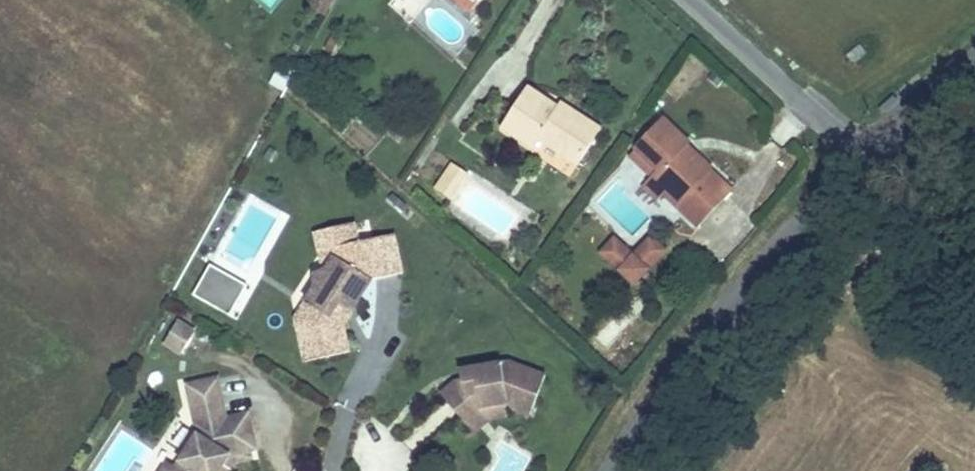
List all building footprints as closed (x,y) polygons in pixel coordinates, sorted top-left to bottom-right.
[(849,58),(854,65),(866,56),(861,49),(849,58)] [(564,101),(556,95),(526,75),(503,107),(521,120),(516,126),(530,136),(537,125),(578,154),(597,127),(581,117),(588,108),(569,94),(564,101)] [(561,89),(556,95),(564,101),(569,94),(561,89)] [(703,157),(710,147),(693,131),(685,139),(675,131),(683,122),(689,115),(667,97),(633,136),(654,153),(647,161),(639,169),(657,185),(665,175),(700,204),(726,174),(703,157)] [(521,120),(503,107),(498,113),(516,126),(521,120)] [(603,119),(588,108),(581,117),(597,127),(603,119)] [(685,139),(693,131),(683,122),(675,131),(685,139)] [(625,144),(647,161),(654,153),(633,136),(625,144)] [(732,166),(710,147),(703,157),(726,174),(732,166)] [(447,149),(441,159),(458,168),(463,159),(447,149)] [(458,168),(441,159),(431,175),(448,185),(458,168)] [(294,301),(304,345),(348,335),(342,309),(346,303),(341,300),(346,292),(351,295),(371,263),(401,256),(392,217),(357,225),(353,206),(327,211),(333,239),(325,253),(324,253),(314,258),(314,270),(294,301)] [(327,211),(315,214),(324,253),(325,253),(333,239),(327,211)] [(650,218),(637,235),(625,250),(640,263),(666,229),(650,218)] [(625,250),(637,235),(615,220),(605,234),(625,250)] [(208,267),(193,299),(234,317),(248,284),(208,267)] [(346,292),(341,300),(346,303),(351,295),(346,292)] [(177,304),(164,325),(181,336),(194,315),(177,304)] [(454,364),(440,376),(464,405),(479,392),(507,387),(513,394),(530,399),(540,360),(495,347),(459,353),(461,363),(455,364),(454,364)] [(186,368),(197,417),(175,450),(167,445),(153,466),(162,470),(198,470),(204,461),(208,463),(218,446),(222,449),(229,438),(255,432),(248,396),(225,401),(217,361),(186,368)] [(479,392),(464,405),(473,416),(486,406),(510,401),(507,387),(479,392)] [(198,470),(207,470),(222,449),(218,446),(208,463),(204,461),(198,470)]
